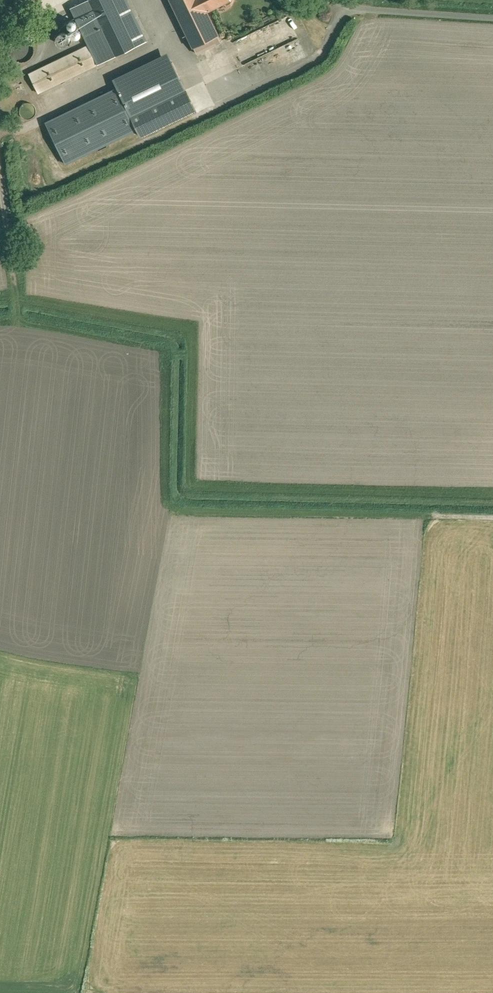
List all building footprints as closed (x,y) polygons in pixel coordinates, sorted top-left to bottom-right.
[(71,8),(89,45),(99,40),(108,59),(109,60),(146,42),(126,0),(88,0),(71,8)] [(197,53),(221,42),(207,12),(214,8),(210,0),(171,0),(197,53)] [(214,8),(231,0),(210,0),(214,8)] [(76,26),(77,25),(76,23),(75,21),(74,21),(72,20),(70,21),(69,22),(68,23),(68,25),(68,27),(69,28),(71,29),(72,29),(74,29),(76,28),(76,26)] [(81,35),(81,34),(81,32),(80,30),(78,30),(76,29),(75,30),(73,31),(72,32),(72,34),(72,36),(73,37),(75,38),(77,38),(78,38),(80,37),(81,35)] [(70,41),(71,38),(70,35),(69,33),(66,32),(64,31),(61,32),(59,33),(57,36),(57,38),(58,41),(59,43),(61,45),(64,45),(67,44),(69,43),(70,41)] [(33,54),(34,49),(33,45),(31,41),(27,38),(22,38),(17,39),(14,41),(11,45),(10,50),(11,54),(14,58),(18,61),(23,62),(27,61),(31,58),(33,54)] [(89,45),(29,74),(38,93),(108,59),(99,40),(89,45)] [(172,62),(46,123),(46,122),(46,123),(65,164),(66,164),(66,163),(138,129),(131,116),(186,90),(172,62)] [(186,90),(131,116),(138,129),(142,137),(196,111),(186,90)] [(36,114),(36,111),(36,108),(34,105),(31,103),(28,103),(25,103),(22,105),(20,108),(20,111),(20,114),(22,117),(25,119),(28,119),(31,119),(34,117),(36,114)]
